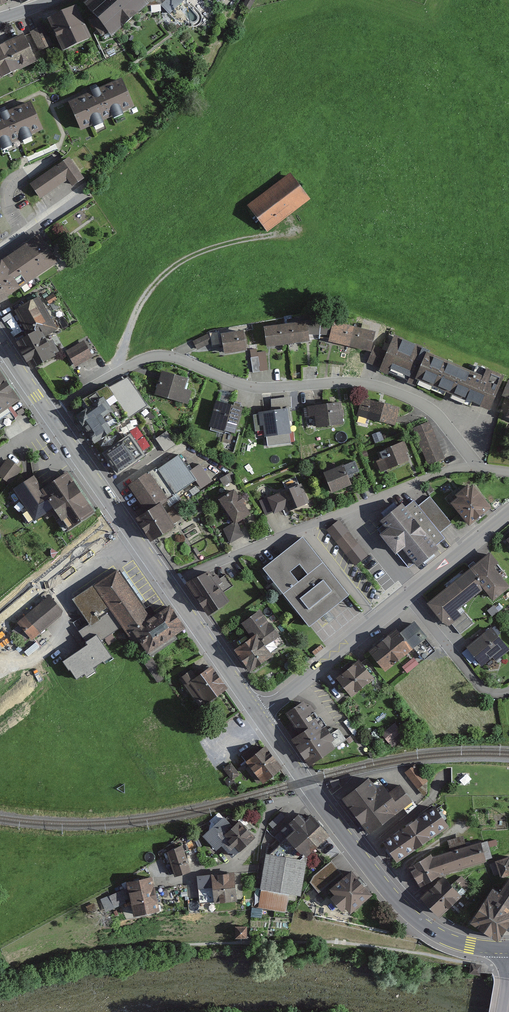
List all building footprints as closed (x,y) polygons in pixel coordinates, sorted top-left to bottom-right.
[(83,8),(93,19),(89,22),(103,37),(106,35),(111,40),(147,8),(140,0),(93,0),(83,8)] [(147,8),(152,14),(161,6),(170,16),(186,0),(140,0),(147,8)] [(74,7),(47,19),(62,50),(89,37),(74,7)] [(44,28),(29,34),(35,49),(50,44),(44,28)] [(0,48),(0,80),(36,64),(24,37),(0,48)] [(123,81),(69,103),(81,131),(134,108),(123,81)] [(0,115),(0,150),(43,132),(31,102),(0,115)] [(68,157),(30,187),(45,207),(84,177),(68,157)] [(289,174),(246,206),(266,232),(309,200),(289,174)] [(0,261),(0,301),(58,263),(40,235),(0,261)] [(38,297),(16,310),(29,332),(16,340),(35,368),(59,353),(49,335),(58,330),(38,297)] [(305,321),(262,326),(264,347),(307,342),(305,321)] [(371,330),(331,323),(327,345),(368,351),(371,330)] [(242,330),(220,334),(223,353),(245,349),(242,330)] [(206,334),(192,341),(197,350),(211,343),(206,334)] [(385,354),(374,350),(368,365),(492,413),(507,376),(484,367),(480,377),(431,358),(429,352),(392,337),(385,354)] [(83,339),(65,350),(74,365),(92,355),(83,339)] [(254,368),(270,367),(268,346),(252,348),(254,368)] [(187,378),(159,370),(152,394),(188,405),(192,392),(183,390),(187,378)] [(18,401),(0,373),(0,412),(18,401)] [(111,390),(72,418),(92,445),(130,416),(111,390)] [(398,406),(359,399),(356,417),(395,425),(398,406)] [(341,400),(304,407),(306,418),(315,417),(318,429),(345,424),(341,400)] [(242,408),(216,401),(208,429),(234,436),(242,408)] [(287,411),(260,416),(264,438),(291,433),(287,411)] [(430,422),(414,428),(427,465),(443,459),(430,422)] [(156,438),(165,451),(175,444),(166,431),(156,438)] [(130,432),(98,455),(114,477),(146,454),(130,432)] [(379,460),(374,462),(380,476),(412,463),(404,443),(379,453),(379,460)] [(177,455),(129,488),(145,509),(136,516),(153,540),(175,527),(161,506),(197,481),(201,488),(214,480),(202,465),(190,472),(177,455)] [(0,471),(0,478),(11,486),(22,470),(8,460),(0,471)] [(343,466),(323,475),(331,494),(351,486),(343,466)] [(34,475),(10,492),(32,523),(52,509),(68,531),(93,513),(64,472),(43,487),(34,475)] [(281,485),(265,492),(275,514),(285,509),(287,514),(309,505),(300,486),(285,493),(281,485)] [(470,486),(449,504),(468,526),(489,508),(470,486)] [(234,491),(218,500),(231,523),(220,529),(229,544),(242,537),(234,523),(248,514),(234,491)] [(430,496),(418,505),(440,533),(452,523),(430,496)] [(403,502),(380,522),(386,529),(379,535),(407,570),(415,564),(417,567),(440,549),(436,545),(445,538),(440,533),(418,505),(414,500),(406,506),(403,502)] [(348,532),(335,545),(345,556),(358,544),(348,532)] [(301,538),(261,570),(308,628),(348,596),(301,538)] [(425,605),(446,630),(460,618),(456,612),(483,589),(493,602),(508,589),(508,588),(493,569),(498,565),(488,552),(425,605)] [(379,558),(361,573),(381,598),(399,583),(379,558)] [(87,644),(64,657),(78,679),(95,670),(92,666),(112,655),(100,638),(122,626),(133,642),(139,640),(149,651),(185,628),(169,604),(150,615),(116,569),(73,598),(89,624),(78,629),(87,644)] [(211,572),(190,584),(209,613),(228,601),(211,572)] [(16,624),(31,642),(64,614),(45,592),(32,603),(36,607),(16,624)] [(251,641),(234,653),(248,672),(272,656),(266,648),(280,638),(260,609),(238,624),(251,641)] [(394,629),(368,651),(385,672),(425,639),(413,624),(399,635),(394,629)] [(465,649),(479,667),(492,657),(496,661),(508,651),(508,650),(491,628),(465,649)] [(357,660),(335,677),(350,697),(373,680),(357,660)] [(190,671),(178,680),(199,710),(227,691),(211,668),(195,679),(190,671)] [(305,701),(285,714),(299,735),(292,740),(310,766),(337,747),(305,701)] [(396,724),(383,735),(390,743),(403,733),(396,724)] [(265,748),(244,764),(261,786),(282,770),(265,748)] [(405,772),(417,788),(424,782),(412,766),(405,772)] [(368,778),(338,799),(365,836),(411,803),(398,785),(387,793),(378,780),(372,784),(368,778)] [(434,805),(380,842),(394,862),(448,826),(434,805)] [(281,811),(271,819),(278,829),(289,822),(281,811)] [(268,854),(263,854),(259,889),(300,897),(305,858),(318,845),(328,835),(309,814),(305,818),(299,812),(275,837),(279,843),(268,854)] [(221,817),(199,840),(215,856),(220,849),(231,860),(254,835),(239,822),(233,829),(221,817)] [(427,856),(406,870),(417,891),(436,877),(487,864),(481,842),(427,856)] [(182,846),(163,853),(171,876),(190,869),(182,846)] [(494,862),(498,877),(508,874),(508,857),(494,862)] [(350,872),(328,889),(334,896),(330,899),(344,916),(370,896),(350,872)] [(232,873),(196,876),(198,902),(234,900),(232,873)] [(151,877),(124,882),(131,915),(158,909),(151,877)] [(442,877),(420,900),(438,918),(461,895),(442,877)] [(472,920),(498,937),(508,921),(508,878),(499,893),(493,889),(472,920)] [(124,888),(103,894),(107,906),(127,901),(124,888)] [(249,934),(248,922),(237,923),(237,935),(249,934)] [(480,965),(471,963),(469,972),(479,973),(480,965)]
